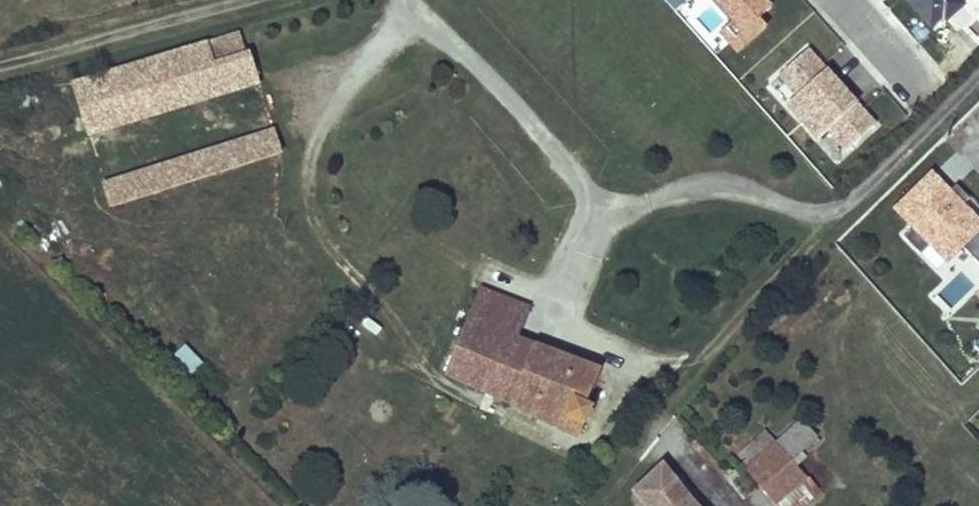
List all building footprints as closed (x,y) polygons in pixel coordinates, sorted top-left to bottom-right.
[(738,22),(729,30),(738,39),(746,31),(751,36),(777,12),(766,0),(717,0),(724,8),(738,22)] [(938,29),(947,21),(955,30),(971,17),(962,7),(971,0),(913,0),(938,29)] [(166,129),(98,151),(115,205),(279,154),(249,55),(245,56),(238,35),(145,64),(166,129)] [(877,121),(811,49),(779,78),(797,98),(791,104),(822,137),(828,131),(846,151),(877,121)] [(145,64),(78,85),(98,151),(166,129),(145,64)] [(786,106),(794,100),(779,80),(771,87),(786,106)] [(934,173),(895,210),(949,267),(966,251),(978,239),(978,221),(934,173)] [(966,251),(978,264),(978,239),(966,251)] [(516,341),(499,334),(511,303),(480,291),(447,374),(579,438),(590,411),(585,409),(599,373),(516,341)] [(511,303),(499,334),(516,341),(527,310),(511,303)] [(187,380),(204,366),(188,345),(171,359),(187,380)] [(742,454),(751,464),(745,469),(777,505),(808,505),(821,495),(795,466),(806,457),(802,452),(817,439),(801,422),(776,444),(765,432),(742,454)] [(661,466),(635,491),(649,505),(697,505),(661,466)]
